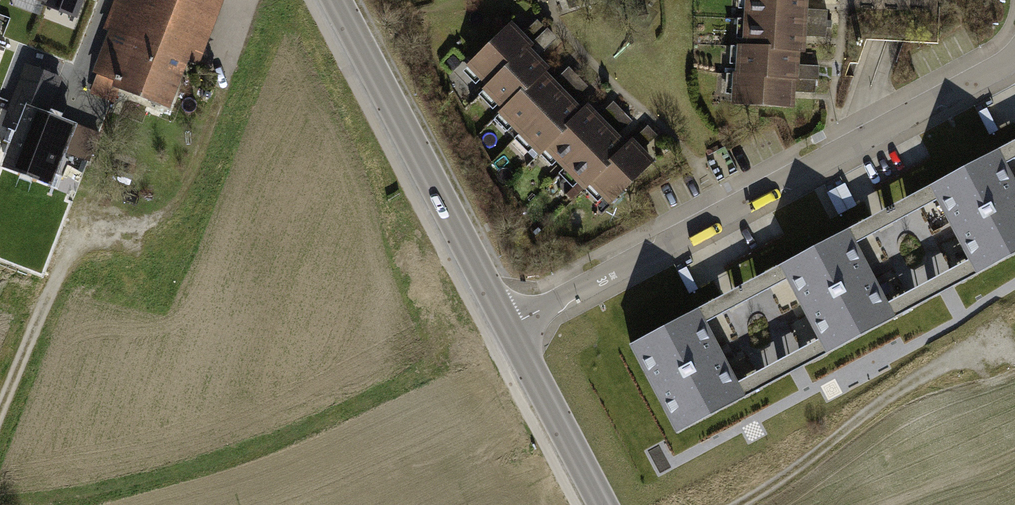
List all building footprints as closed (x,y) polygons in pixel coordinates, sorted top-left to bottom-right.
[(43,4),(41,8),(77,22),(86,0),(32,0),(43,4)] [(86,88),(92,90),(91,93),(114,103),(120,89),(169,109),(187,64),(200,69),(228,0),(116,0),(104,29),(109,31),(86,88)] [(744,14),(827,19),(828,10),(808,8),(809,0),(745,0),(744,14)] [(827,19),(744,14),(743,45),(800,51),(806,51),(807,36),(826,37),(827,19)] [(510,20),(460,68),(481,89),(545,26),(537,18),(523,32),(510,20)] [(545,26),(481,89),(501,110),(522,89),(524,92),(545,71),(552,65),(541,53),(557,37),(545,26)] [(743,45),(735,44),(734,77),(816,79),(819,79),(820,66),(799,64),(800,51),(743,45)] [(15,133),(1,170),(50,189),(74,126),(56,119),(47,116),(62,78),(25,64),(1,128),(15,133)] [(522,89),(501,110),(497,113),(518,134),(578,76),(569,67),(555,80),(545,71),(524,92),(522,89)] [(578,76),(518,134),(541,154),(545,151),(565,126),(583,108),(574,100),(588,86),(578,76)] [(816,79),(734,77),(731,106),(795,108),(795,92),(816,93),(816,79)] [(565,126),(545,151),(563,169),(622,110),(613,101),(599,115),(588,103),(583,108),(565,126)] [(622,110),(563,169),(584,191),(590,185),(611,164),(607,160),(626,141),(618,134),(632,120),(622,110)] [(611,164),(590,185),(610,206),(656,159),(644,149),(658,135),(648,124),(634,139),(631,136),(626,141),(607,160),(611,164)] [(100,134),(78,125),(67,154),(89,162),(100,134)] [(998,153),(1005,166),(1014,160),(1014,144),(998,153)] [(932,186),(940,201),(970,262),(978,276),(1014,256),(1014,184),(1005,166),(998,153),(932,186)] [(932,186),(848,231),(856,246),(940,201),(932,186)] [(848,231),(780,268),(787,282),(820,343),(827,357),(897,320),(889,305),(856,246),(848,231)] [(970,262),(889,305),(897,320),(978,276),(970,262)] [(780,268),(697,312),(704,327),(787,282),(780,268)] [(697,312),(628,348),(675,436),(743,400),(736,386),(704,327),(697,312)] [(820,343),(736,386),(743,400),(827,357),(820,343)]
